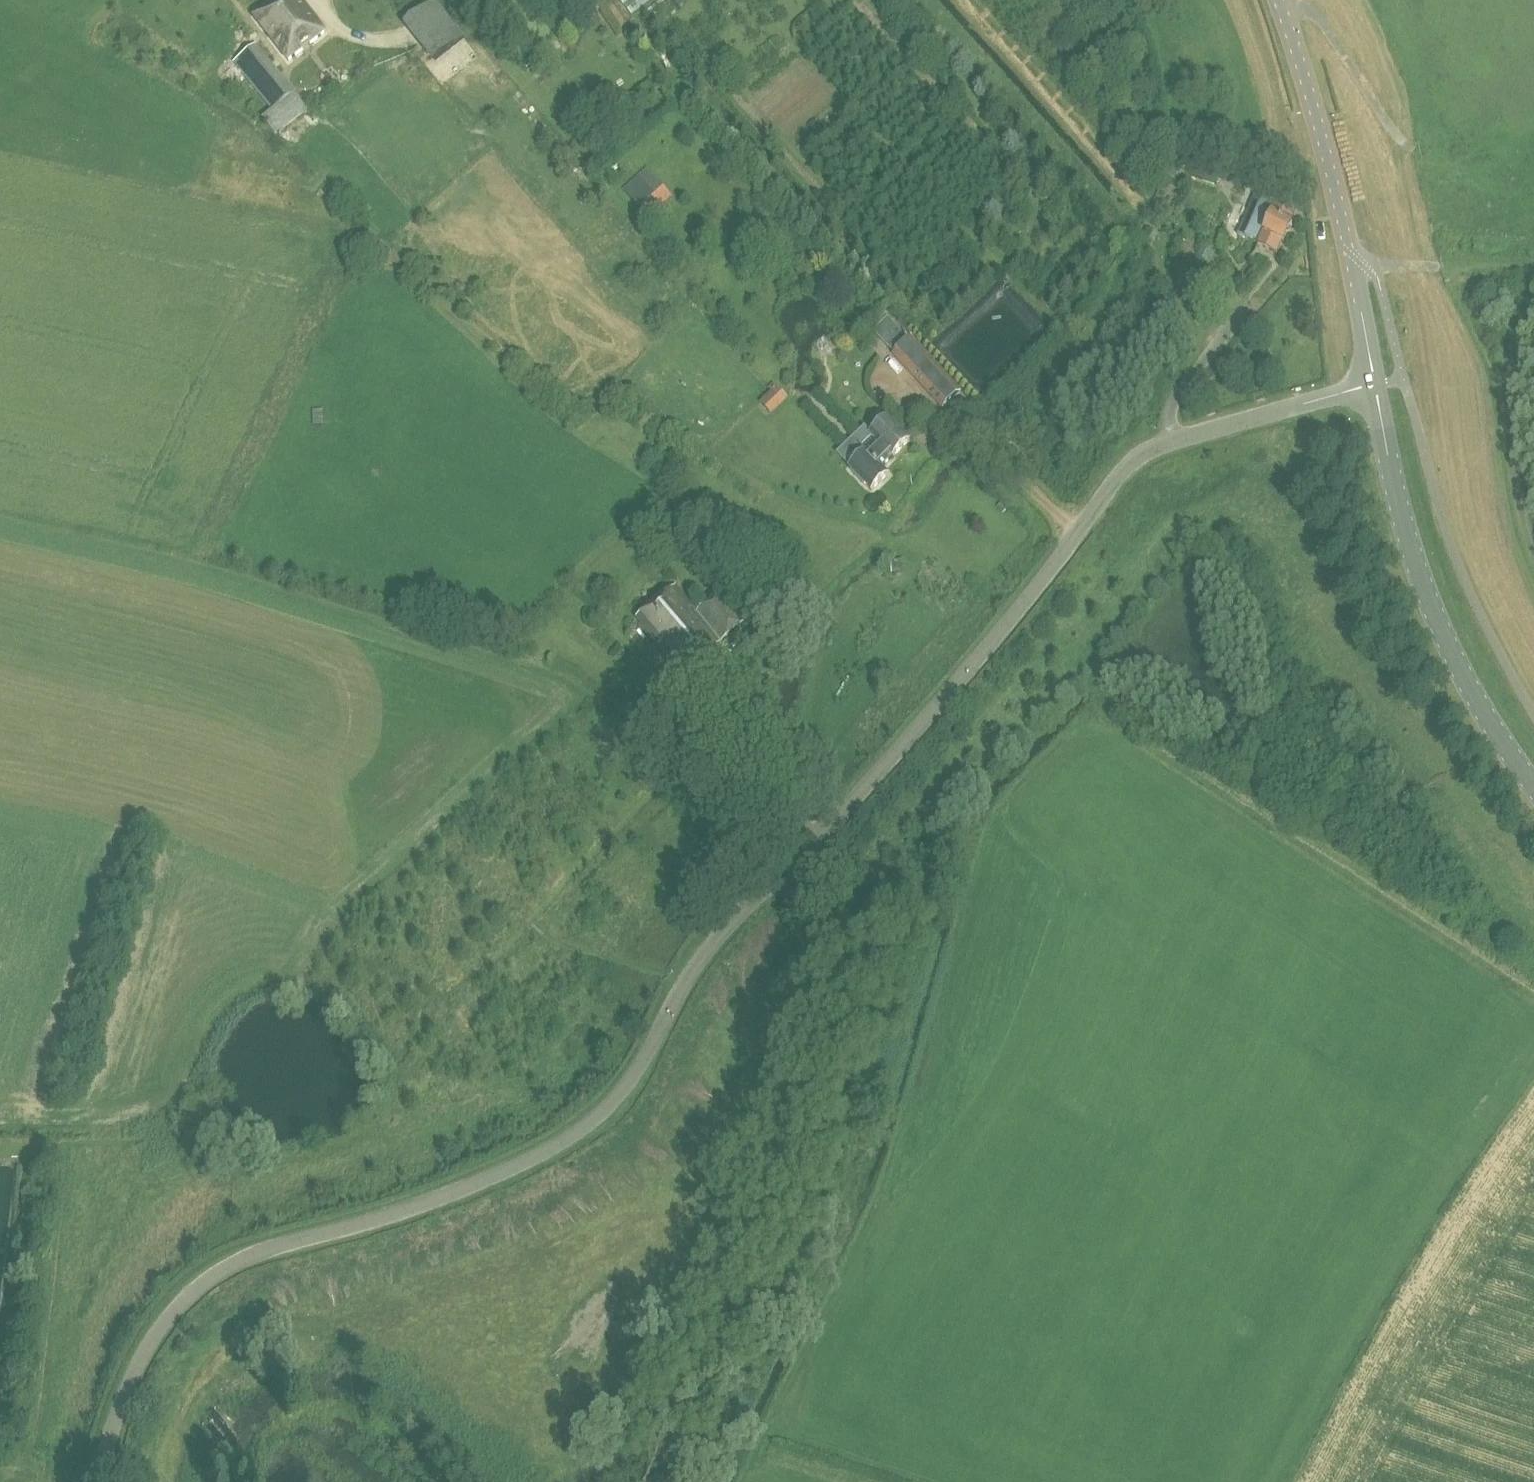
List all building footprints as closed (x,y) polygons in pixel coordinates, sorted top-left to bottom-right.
[(300,0),(276,0),(255,16),(288,60),(325,32),(300,0)] [(632,17),(654,0),(619,0),(632,17)] [(449,19),(441,10),(431,17),(439,27),(449,19)] [(439,27),(420,41),(435,61),(464,39),(449,19),(439,27)] [(247,79),(269,62),(256,45),(234,62),(247,79)] [(294,93),(273,110),(264,117),(276,133),(307,109),(294,93)] [(622,189),(649,218),(673,196),(646,168),(622,189)] [(1290,222),(1295,210),(1277,203),(1277,204),(1256,195),(1238,235),(1276,252),(1282,239),(1284,240),(1292,223),(1290,222)] [(872,328),(889,347),(904,333),(887,314),(872,328)] [(894,354),(910,372),(927,356),(912,338),(894,354)] [(927,356),(910,372),(929,391),(945,375),(927,356)] [(865,427),(836,454),(865,484),(872,491),(886,477),(879,470),(909,440),(888,417),(871,433),(865,427)] [(636,619),(681,673),(747,619),(723,590),(697,612),(675,587),(636,619)]
